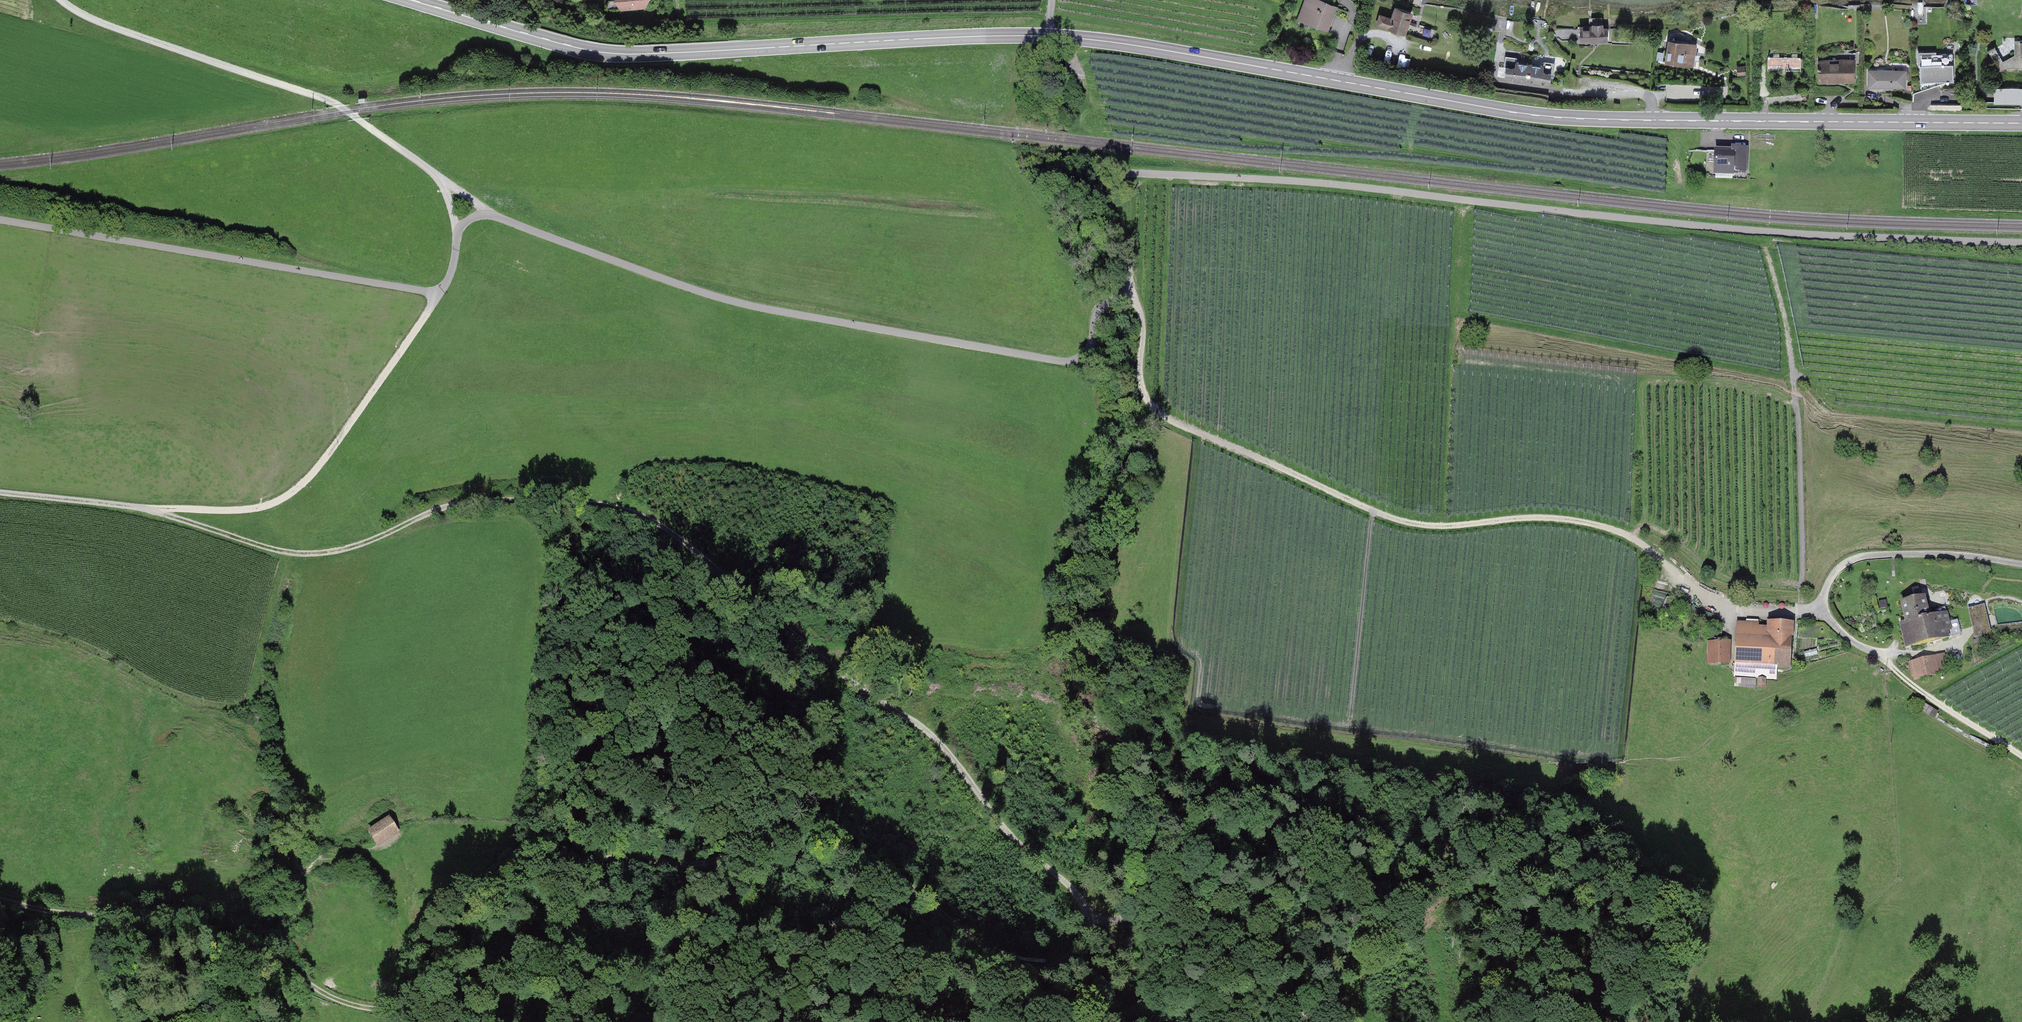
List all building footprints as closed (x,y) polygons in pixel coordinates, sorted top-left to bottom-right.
[(621,10),(651,7),(650,0),(614,0),(621,10)] [(1320,0),(1304,0),(1297,20),(1328,31),(1337,6),(1320,0)] [(1392,18),(1381,14),(1377,25),(1407,35),(1415,11),(1397,4),(1392,18)] [(1593,29),(1580,29),(1580,41),(1607,40),(1606,31),(1602,31),(1602,23),(1593,24),(1593,29)] [(1697,42),(1667,38),(1663,62),(1694,66),(1697,42)] [(1953,51),(1919,51),(1920,83),(1953,82),(1953,51)] [(1801,55),(1766,55),(1766,73),(1801,73),(1801,55)] [(1855,59),(1817,58),(1817,83),(1854,83),(1855,59)] [(1515,67),(1499,65),(1498,75),(1549,83),(1551,73),(1543,72),(1544,65),(1516,61),(1515,67)] [(1745,65),(1736,66),(1737,77),(1746,76),(1745,65)] [(1906,69),(1867,69),(1867,87),(1906,87),(1906,69)] [(1994,86),(1994,103),(2021,103),(2021,86),(1994,86)] [(1733,152),(1706,151),(1705,174),(1733,175),(1733,171),(1746,171),(1747,148),(1733,147),(1733,152)] [(1926,595),(1901,601),(1905,621),(1901,622),(1907,647),(1949,637),(1948,630),(1952,629),(1948,610),(1931,614),(1926,595)] [(1984,606),(1968,609),(1975,637),(1991,633),(1984,606)] [(1766,626),(1737,625),(1734,678),(1776,680),(1777,668),(1791,669),(1793,623),(1766,621),(1766,626)] [(1732,642),(1707,643),(1707,665),(1732,665),(1732,642)] [(1939,655),(1909,663),(1913,681),(1943,673),(1939,655)] [(379,850),(401,833),(389,817),(367,834),(379,850)]
